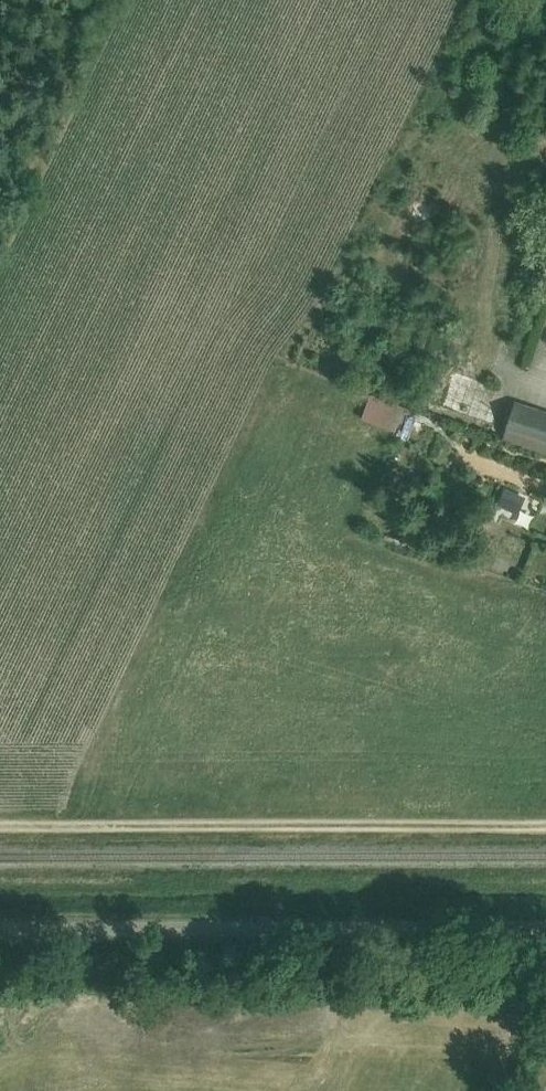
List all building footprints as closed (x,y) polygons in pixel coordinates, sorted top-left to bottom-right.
[(545,434),(545,418),(508,406),(498,438),(541,451),(545,434)]
